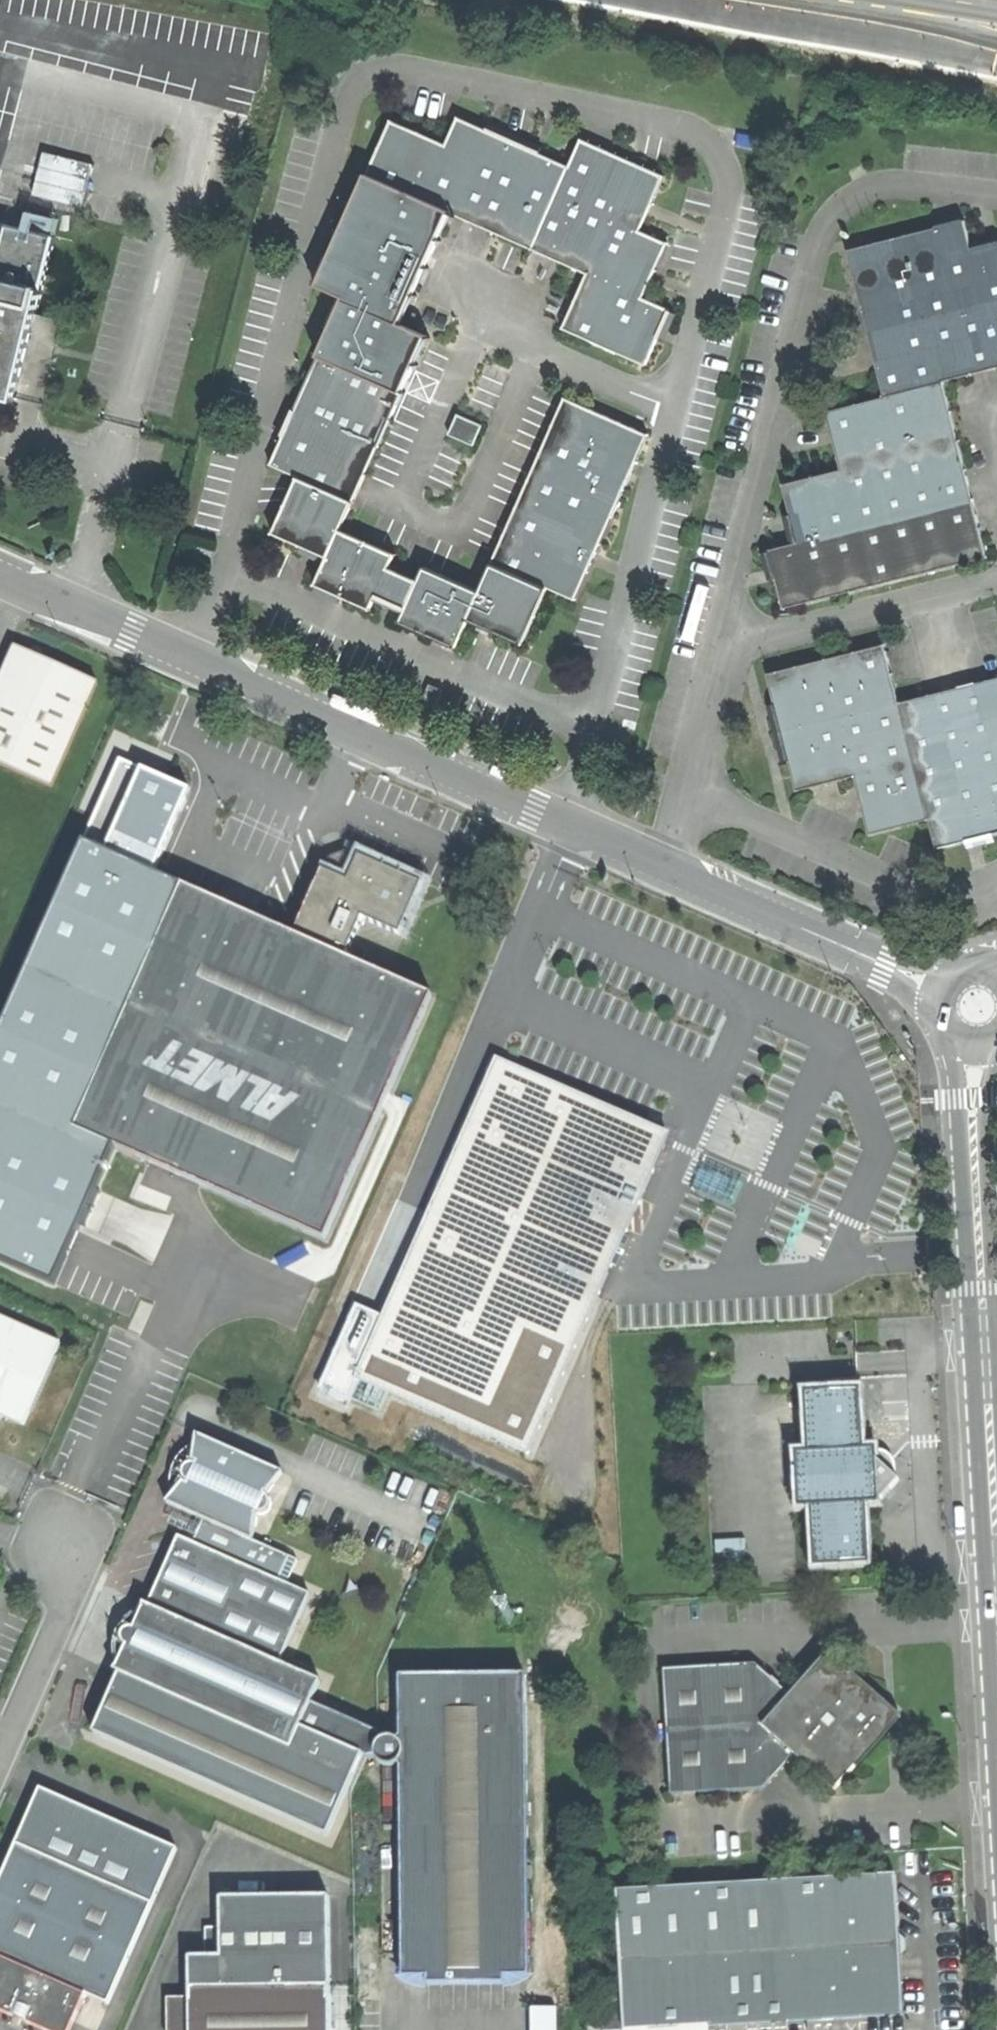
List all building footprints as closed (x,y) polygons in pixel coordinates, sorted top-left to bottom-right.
[(391,121),(366,177),(449,214),(455,216),(496,234),(503,237),(527,247),(532,250),(557,194),(569,167),(458,119),(446,145),(391,121)] [(580,141),(569,167),(557,194),(641,230),(664,177),(580,141)] [(318,288),(343,299),(401,324),(415,291),(438,239),(449,214),(366,177),(318,288)] [(668,242),(641,230),(557,194),(532,250),(536,252),(559,262),(587,274),(643,298),(668,242)] [(996,369),(996,349),(972,250),(965,221),(847,251),(884,397),(944,382),(996,369)] [(11,401),(51,236),(0,224),(0,398),(11,401)] [(972,250),(996,349),(996,243),(972,250)] [(671,310),(643,298),(587,274),(575,301),(564,327),(563,329),(647,366),(671,310)] [(270,466),(297,478),(354,503),(355,501),(366,474),(391,418),(427,335),(401,324),(343,299),(270,466)] [(959,441),(944,382),(884,397),(826,412),(840,471),(959,441)] [(547,589),(576,602),(648,436),(565,399),(492,565),(547,589)] [(458,415),(450,436),(474,446),(483,426),(458,415)] [(974,499),(959,441),(840,471),(783,485),(797,544),(974,499)] [(273,535),(329,559),(342,530),(354,503),(297,478),(273,535)] [(989,558),(974,499),(797,544),(769,551),(783,610),(989,558)] [(372,612),(378,598),(391,570),(397,554),(342,530),(329,559),(317,587),(372,612)] [(523,646),(547,589),(492,565),(480,592),(467,622),(523,646)] [(456,649),(467,622),(480,592),(425,568),(419,582),(407,610),(400,624),(456,649)] [(393,604),(407,610),(419,582),(391,570),(378,598),(393,604)] [(886,645),(768,675),(782,732),(901,703),(886,645)] [(52,788),(99,684),(61,667),(15,647),(0,680),(0,764),(52,788)] [(901,703),(931,821),(938,849),(996,834),(996,678),(901,703)] [(931,821),(901,703),(782,732),(790,763),(798,793),(855,778),(870,836),(931,821)] [(83,837),(156,870),(191,786),(120,752),(83,837)] [(156,870),(83,837),(78,835),(0,1016),(0,1255),(53,1278),(110,1144),(73,1127),(181,883),(156,870)] [(326,855),(292,932),(347,956),(365,917),(403,933),(425,883),(388,866),(348,849),(326,855)] [(200,1183),(325,1239),(386,1101),(433,994),(347,956),(292,932),(181,883),(73,1127),(110,1144),(150,1161),(200,1183)] [(500,1066),(382,1326),(357,1315),(324,1391),(353,1401),(363,1380),(531,1456),(663,1151),(653,1129),(500,1066)] [(692,1192),(714,1202),(730,1167),(708,1157),(692,1192)] [(747,1174),(730,1167),(714,1202),(731,1209),(747,1174)] [(0,1317),(0,1416),(4,1417),(23,1426),(60,1343),(0,1317)] [(862,1388),(808,1391),(811,1452),(800,1452),(802,1507),(815,1506),(818,1567),(872,1564),(869,1504),(880,1503),(880,1499),(878,1462),(877,1448),(865,1448),(862,1388)] [(301,1560),(256,1541),(260,1513),(267,1511),(272,1508),(273,1503),(272,1498),(268,1494),(286,1471),(197,1432),(196,1442),(192,1468),(187,1466),(182,1468),(180,1473),(181,1478),(185,1481),(172,1496),(167,1502),(198,1515),(188,1538),(180,1534),(163,1575),(150,1604),(145,1602),(115,1671),(121,1674),(296,1750),(304,1730),(315,1705),(325,1681),(283,1663),(313,1594),(290,1584),(301,1560)] [(170,1484),(172,1496),(185,1481),(181,1478),(180,1473),(182,1468),(187,1466),(192,1468),(196,1442),(185,1450),(178,1458),(172,1470),(170,1484)] [(894,1488),(899,1482),(878,1462),(880,1499),(886,1499),(894,1488)] [(756,1663),(665,1668),(670,1793),(764,1790),(796,1756),(836,1793),(859,1768),(890,1732),(876,1720),(888,1707),(852,1676),(829,1656),(792,1694),(756,1663)] [(854,1673),(852,1676),(888,1707),(876,1720),(890,1732),(859,1768),(862,1771),(900,1727),(907,1719),(854,1673)] [(121,1674),(95,1734),(327,1836),(362,1755),(304,1730),(296,1750),(121,1674)] [(385,1737),(377,1740),(380,1733),(315,1705),(304,1730),(362,1755),(369,1758),(375,1756),(377,1764),(385,1769),(393,1769),(400,1766),(402,1977),(427,1977),(427,1984),(505,1983),(505,1977),(529,1977),(525,1675),(399,1676),(400,1741),(394,1737),(385,1737)] [(177,1850),(40,1790),(16,1843),(153,1903),(177,1850)] [(39,2029),(71,2029),(86,1996),(108,2006),(153,1903),(16,1843),(0,1880),(0,2013),(17,2020),(39,2029)] [(898,1874),(618,1889),(624,1998),(625,2029),(763,2022),(907,2014),(904,1955),(909,1949),(909,1937),(902,1933),(898,1874)] [(188,1957),(189,1989),(330,1987),(329,1895),(220,1897),(220,1928),(221,1956),(205,1957),(188,1957)] [(205,1928),(205,1957),(221,1956),(220,1928),(205,1928)] [(189,1989),(189,1999),(167,1999),(168,2026),(190,2025),(190,2029),(330,2029),(330,1987),(189,1989)] [(625,2029),(624,1998),(603,1999),(604,2029),(610,2029),(625,2029)] [(557,2006),(530,2006),(531,2029),(557,2029),(557,2006)]
